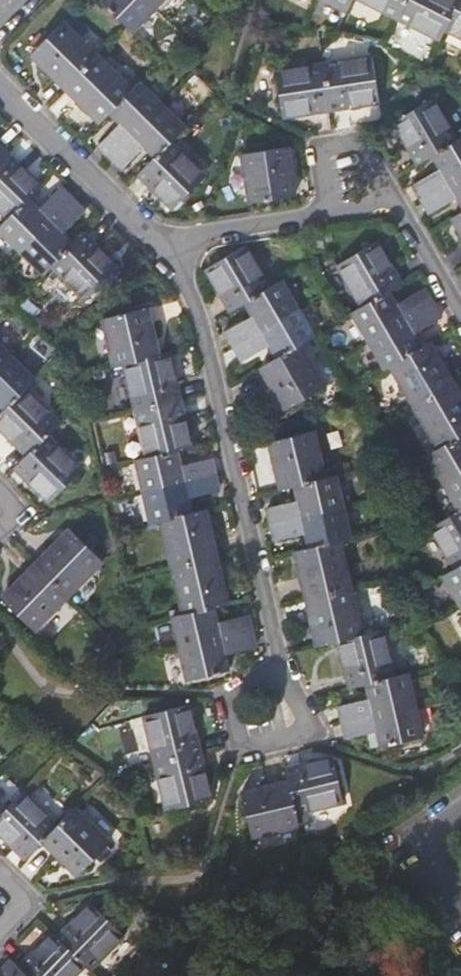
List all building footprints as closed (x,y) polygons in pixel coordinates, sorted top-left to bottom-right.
[(158,4),(154,0),(111,0),(136,26),(158,4)] [(401,12),(407,0),(376,0),(401,12)] [(401,12),(444,34),(450,22),(460,0),(407,0),(401,12)] [(460,28),(460,0),(450,22),(460,28)] [(69,85),(101,52),(67,19),(34,50),(69,85)] [(135,86),(101,52),(69,85),(103,118),(113,108),(135,86)] [(375,55),(329,61),(335,105),(381,98),(375,55)] [(335,105),(329,61),(280,68),(287,112),(335,105)] [(103,141),(115,153),(166,102),(142,79),(135,86),(113,108),(125,119),(103,141)] [(460,137),(460,134),(437,94),(398,117),(423,158),(437,151),(460,137)] [(148,143),(160,153),(174,139),(188,124),(166,102),(115,153),(127,165),(148,143)] [(460,175),(460,137),(437,151),(445,164),(418,180),(426,195),(460,175)] [(9,147),(0,138),(0,156),(9,147)] [(208,172),(174,139),(160,153),(143,170),(177,204),(208,172)] [(290,143),(245,149),(252,198),(298,192),(290,143)] [(30,194),(43,181),(9,147),(0,156),(0,202),(12,213),(30,194)] [(53,175),(34,196),(42,204),(61,183),(53,175)] [(426,195),(435,209),(460,193),(460,175),(426,195)] [(2,223),(26,247),(75,196),(62,183),(42,205),(30,194),(12,213),(2,223)] [(47,269),(55,261),(76,240),(66,229),(87,207),(75,196),(26,247),(47,269)] [(86,229),(76,240),(55,261),(89,295),(120,263),(86,229)] [(343,260),(366,302),(392,287),(405,279),(380,238),(343,260)] [(235,306),(250,298),(274,284),(249,243),(210,266),(235,306)] [(230,327),(238,341),(301,305),(285,278),(274,284),(250,298),(258,311),(230,327)] [(374,335),(436,300),(427,285),(400,300),(392,287),(366,302),(357,308),(374,335)] [(395,360),(426,344),(418,330),(445,315),(436,300),(374,335),(391,363),(395,360)] [(120,359),(127,358),(162,350),(152,303),(109,314),(120,359)] [(317,332),(301,305),(238,341),(247,355),(273,340),(282,353),(303,340),(317,332)] [(15,354),(0,339),(0,369),(15,354)] [(419,403),(458,381),(435,339),(426,344),(395,360),(419,403)] [(327,382),(303,340),(282,353),(265,363),(289,404),(327,382)] [(127,358),(139,405),(183,395),(172,348),(162,350),(127,358)] [(30,385),(38,377),(15,354),(0,369),(0,398),(9,406),(30,385)] [(460,434),(460,385),(458,381),(419,403),(443,445),(460,434)] [(31,452),(52,432),(65,419),(30,385),(9,406),(0,416),(0,420),(31,452)] [(139,405),(150,452),(180,446),(194,442),(183,395),(139,405)] [(286,485),(297,482),(329,475),(318,428),(274,439),(286,485)] [(85,467),(52,432),(31,452),(20,464),(53,498),(85,467)] [(448,480),(460,472),(460,434),(443,445),(431,452),(448,480)] [(148,488),(219,472),(214,453),(184,460),(180,446),(150,452),(140,455),(148,488)] [(222,487),(219,472),(148,488),(156,518),(164,516),(195,509),(192,494),(222,487)] [(448,480),(460,501),(460,472),(448,480)] [(271,505),(275,521),(346,504),(339,473),(329,475),(297,482),(301,497),(271,505)] [(309,530),(312,545),(343,537),(353,535),(346,504),(275,521),(279,537),(309,530)] [(164,516),(176,562),(220,553),(209,506),(195,509),(164,516)] [(460,567),(460,508),(434,524),(460,567)] [(74,527),(41,560),(71,591),(105,557),(74,527)] [(311,594),(354,585),(343,537),(312,545),(299,548),(311,594)] [(176,562),(188,611),(217,604),(230,601),(220,553),(176,562)] [(71,591),(41,560),(8,594),(38,624),(71,591)] [(460,567),(449,574),(460,594),(460,567)] [(365,633),(354,585),(311,594),(323,643),(343,638),(365,633)] [(177,613),(185,643),(255,627),(251,611),(220,618),(217,604),(188,611),(177,613)] [(259,643),(255,627),(185,643),(193,674),(232,666),(229,651),(259,643)] [(354,685),(369,681),(397,675),(387,628),(365,633),(343,638),(354,685)] [(346,719),(417,703),(411,673),(397,675),(369,681),(373,696),(343,703),(346,719)] [(159,761),(204,750),(193,703),(148,713),(159,761)] [(424,734),(417,703),(346,719),(350,736),(381,729),(385,743),(424,734)] [(215,798),(204,750),(159,761),(170,809),(215,798)] [(291,768),(293,781),(299,811),(346,801),(338,758),(291,768)] [(302,824),(299,811),(293,781),(246,791),(256,835),(302,824)] [(48,838),(63,824),(28,790),(11,807),(0,819),(0,825),(31,855),(48,838)] [(11,807),(0,796),(0,819),(11,807)] [(80,806),(63,824),(48,838),(83,872),(114,841),(80,806)] [(404,901),(418,918),(431,907),(417,890),(404,901)] [(97,902),(65,936),(93,963),(98,967),(130,934),(97,902)] [(65,936),(60,931),(25,965),(35,975),(79,975),(93,963),(65,936)] [(25,965),(18,959),(1,975),(35,975),(25,965)]
